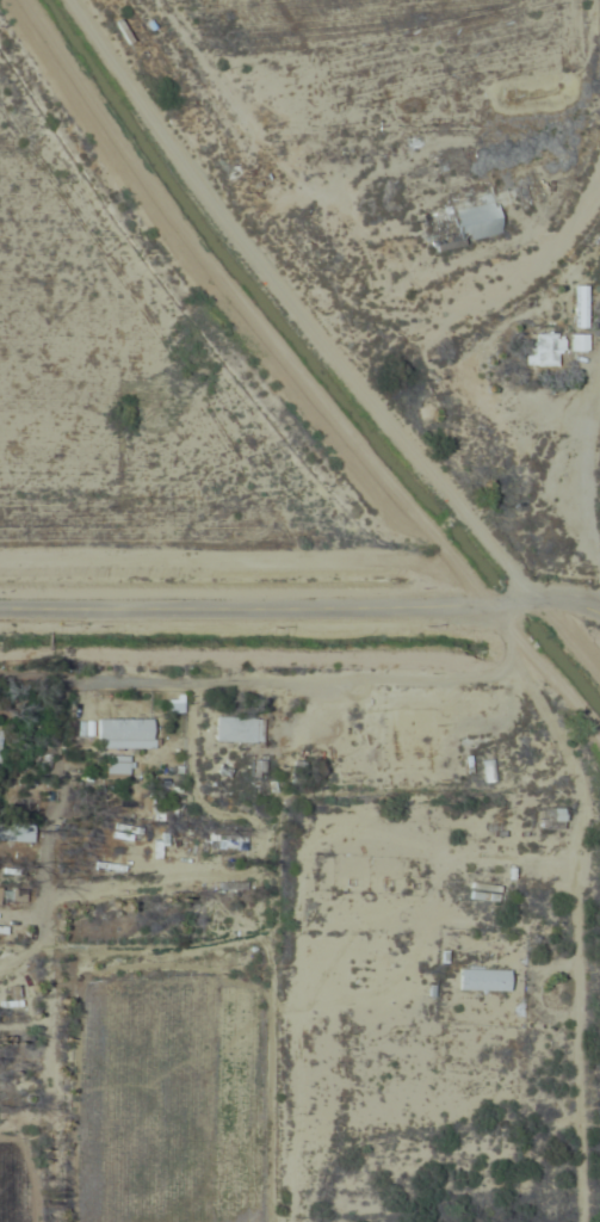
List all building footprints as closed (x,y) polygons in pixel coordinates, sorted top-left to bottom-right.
[(528,198),(524,184),(496,193),(501,207),(528,198)] [(458,240),(502,233),(497,202),(453,210),(458,240)] [(586,284),(576,284),(576,327),(586,327),(586,284)] [(558,365),(558,350),(565,350),(565,332),(534,332),(534,353),(527,353),(527,365),(558,365)] [(571,349),(587,349),(587,334),(571,334),(571,349)] [(215,740),(264,740),(264,715),(215,715),(215,740)] [(96,746),(152,746),(152,717),(96,717),(96,746)] [(104,773),(129,773),(129,753),(104,753),(104,773)] [(508,988),(508,967),(458,967),(458,988),(508,988)]
